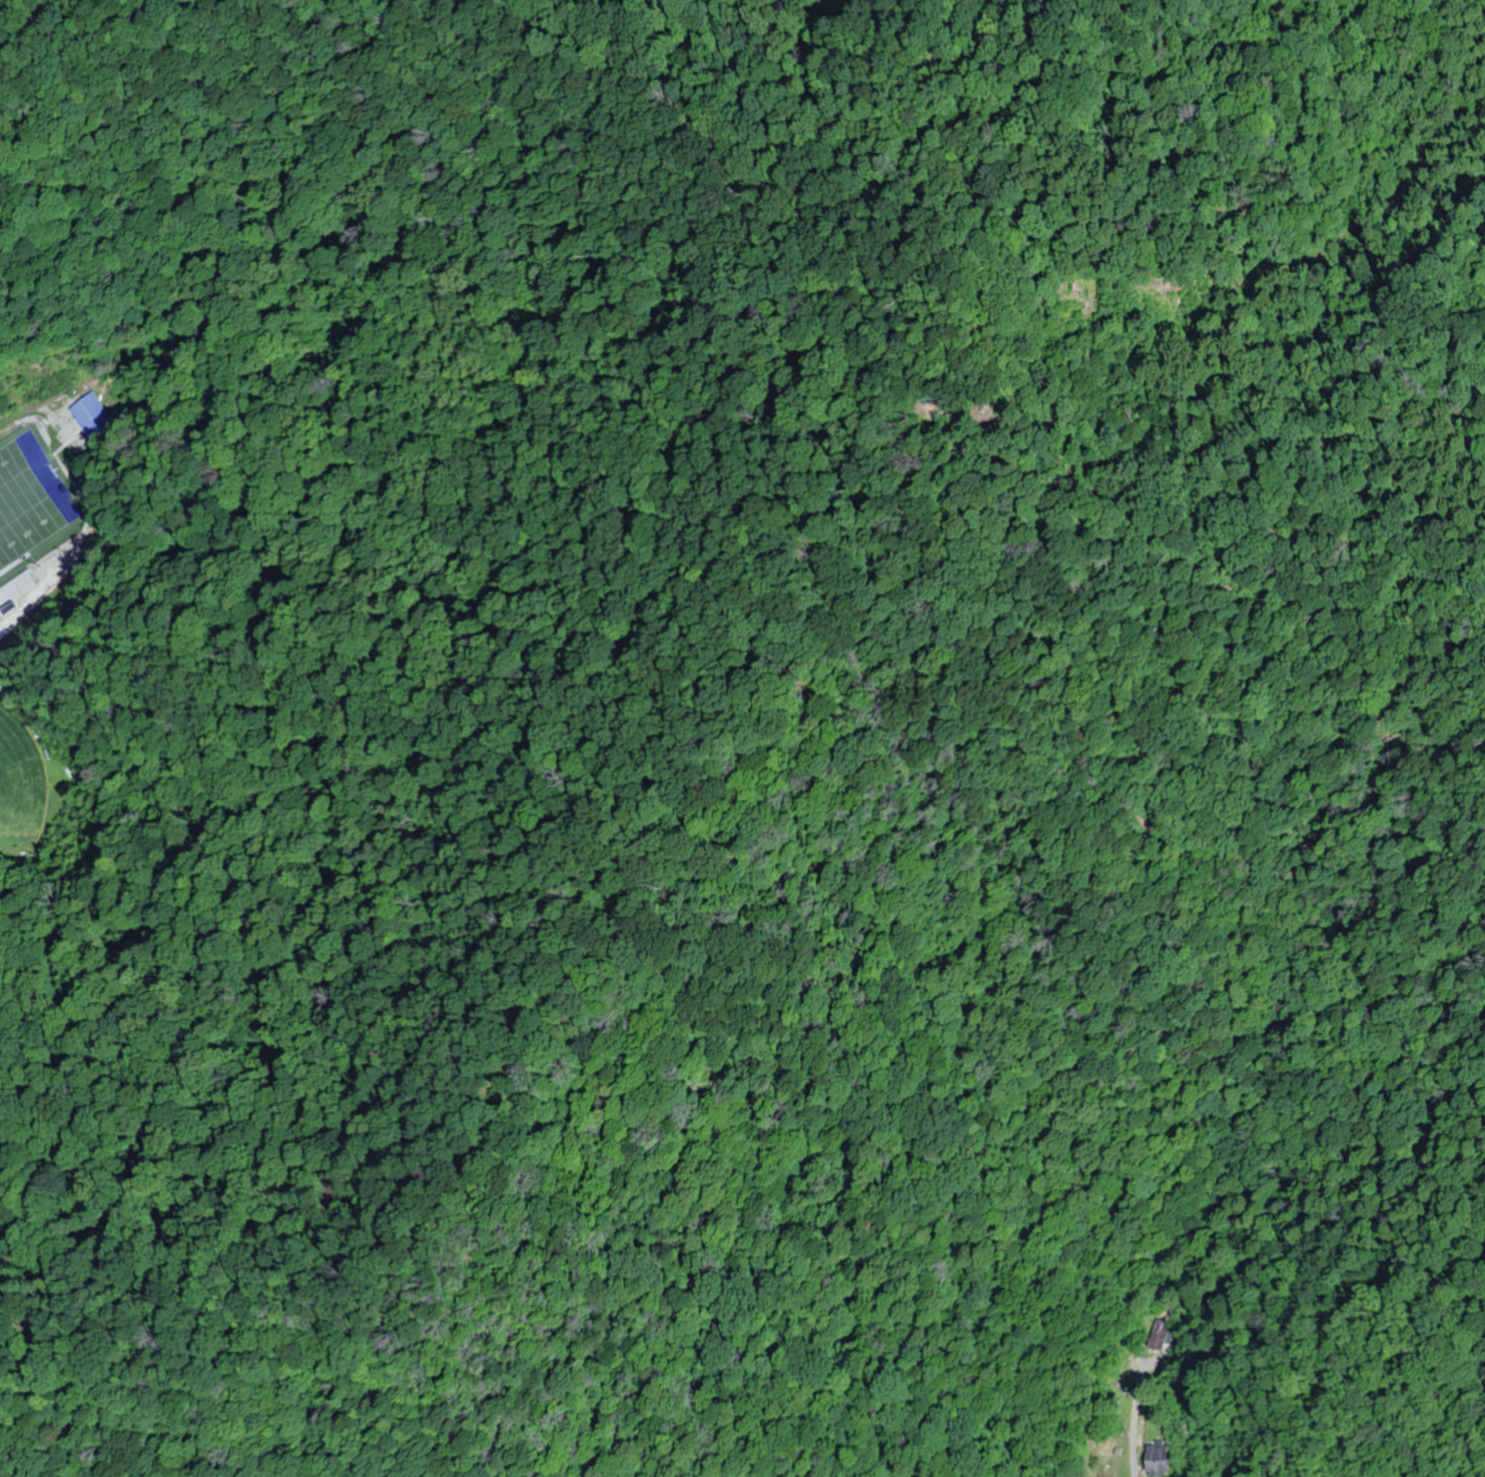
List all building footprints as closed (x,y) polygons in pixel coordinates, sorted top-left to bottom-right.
[(116,423),(88,391),(65,411),(93,443),(116,423)] [(31,574),(0,591),(0,614),(41,591),(31,574)] [(1170,1322),(1154,1319),(1148,1348),(1163,1351),(1170,1322)] [(1164,1444),(1144,1444),(1144,1474),(1164,1474),(1164,1444)]
